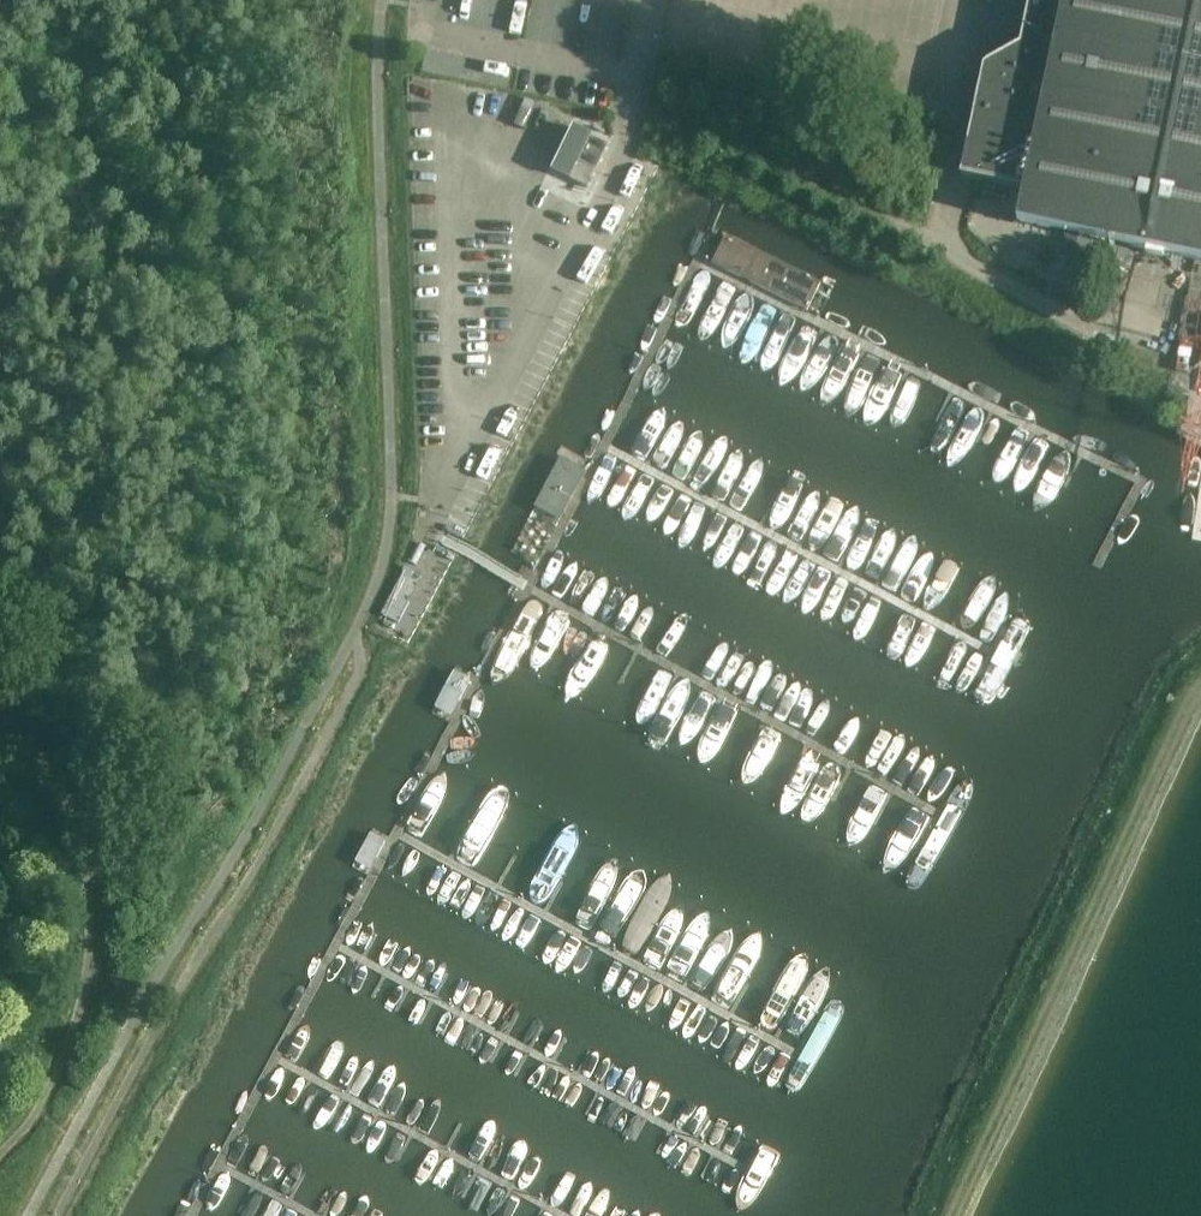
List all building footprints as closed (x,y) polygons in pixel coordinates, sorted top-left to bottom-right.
[(966,158),(962,179),(1026,193),(1020,224),(1079,236),(1074,260),(1069,259),(1062,292),(1081,295),(1087,268),(1126,275),(1131,247),(1200,262),(1200,0),(1031,0),(1021,48),(985,69),(966,158)] [(580,131),(555,184),(571,192),(596,139),(580,131)] [(823,283),(727,235),(713,263),(809,310),(823,283)]
